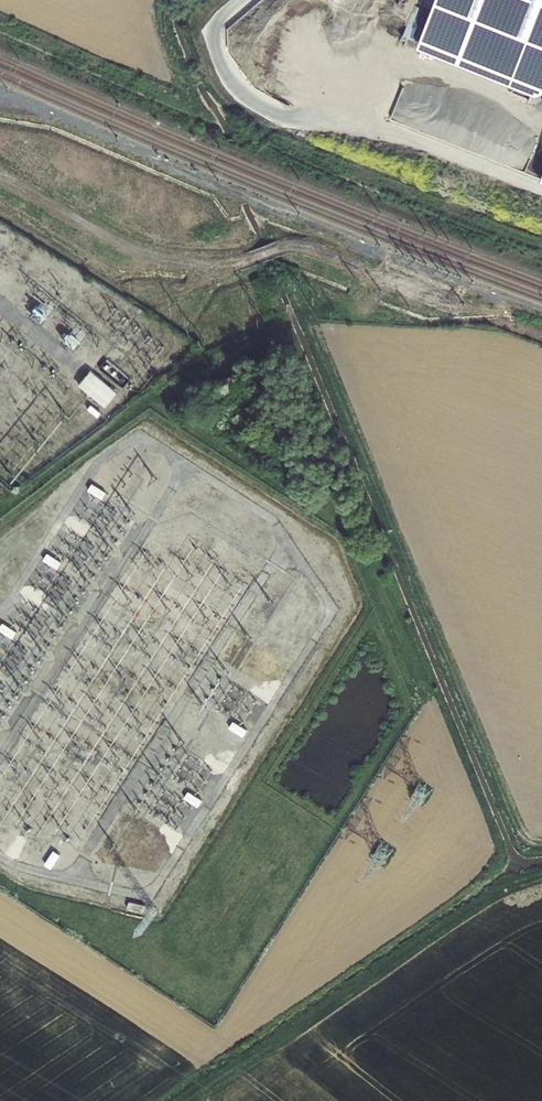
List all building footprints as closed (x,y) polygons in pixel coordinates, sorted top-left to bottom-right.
[(541,84),(541,0),(440,0),(425,37),(541,84)] [(116,394),(88,371),(77,385),(105,408),(116,394)] [(101,413),(90,405),(87,409),(97,417),(101,413)] [(106,493),(92,483),(87,491),(101,500),(106,493)] [(68,519),(64,525),(81,536),(84,531),(68,519)] [(61,562),(47,553),(42,560),(56,569),(61,562)] [(40,600),(24,589),(20,595),(35,606),(40,600)] [(2,623),(0,627),(0,632),(12,639),(17,632),(2,623)] [(270,698),(254,689),(250,696),(265,705),(270,698)] [(247,729),(233,721),(229,728),(242,737),(247,729)] [(225,768),(208,757),(204,764),(221,774),(225,768)] [(202,800),(188,791),(184,798),(197,806),(202,800)] [(181,837),(164,827),(160,832),(176,842),(181,837)] [(22,843),(15,839),(7,854),(13,858),(22,843)] [(59,856),(53,852),(45,864),(51,868),(59,856)] [(145,907),(127,902),(125,910),(142,915),(145,907)]
